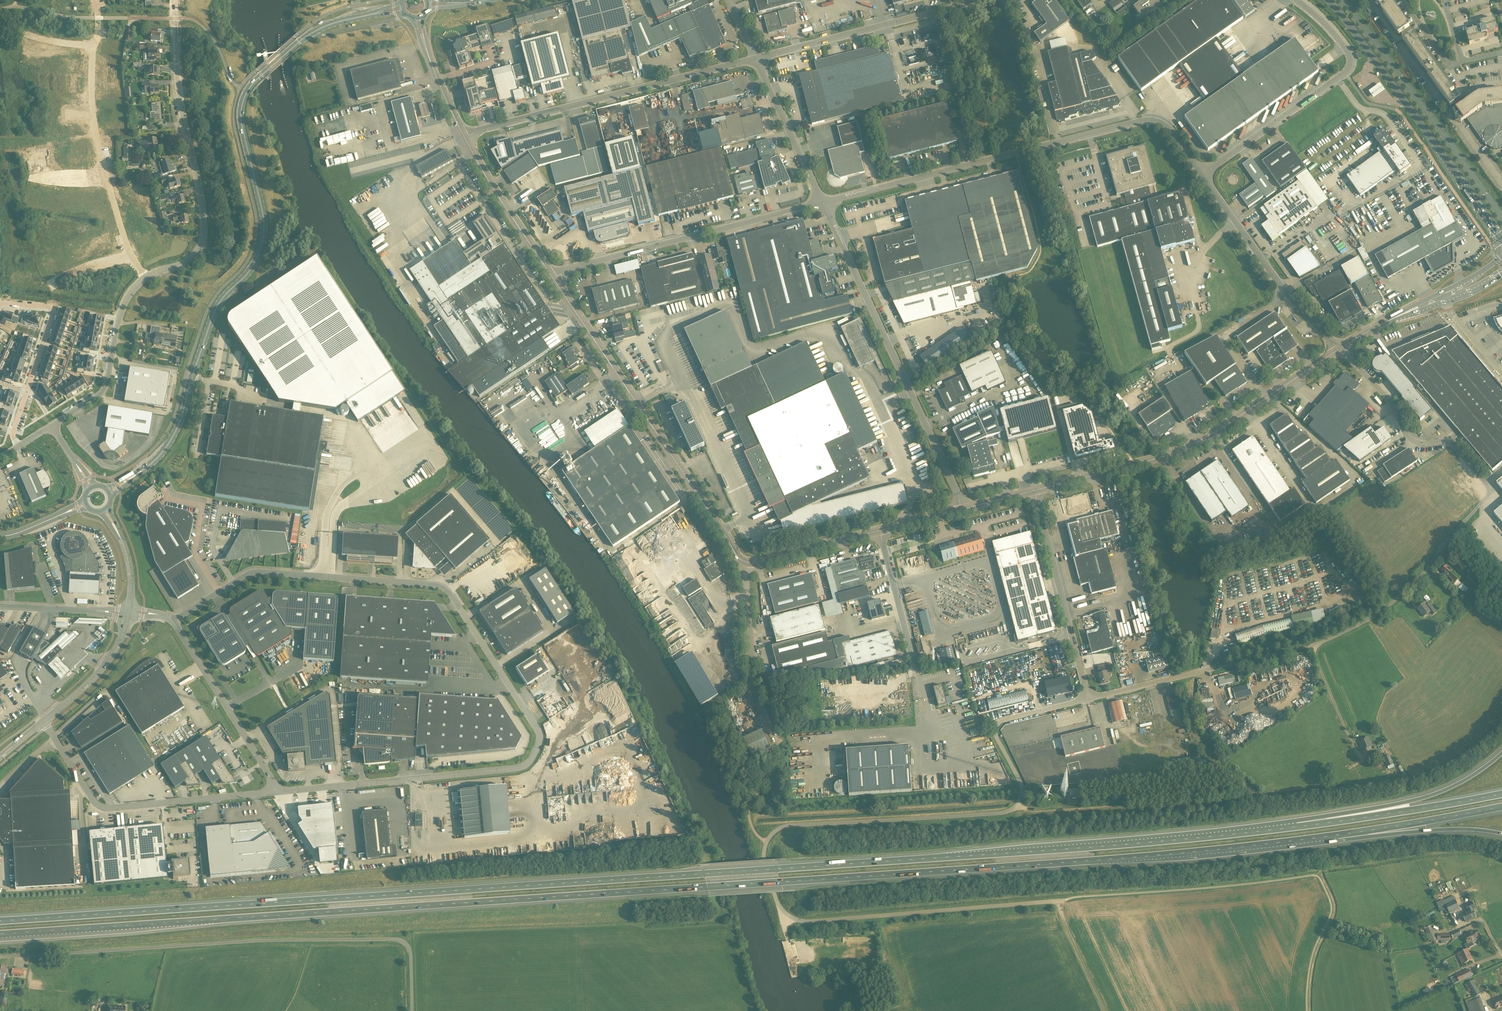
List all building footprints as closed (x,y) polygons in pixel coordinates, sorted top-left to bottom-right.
[(573,3),(582,40),(593,80),(622,72),(622,75),(633,73),(623,35),(625,35),(624,30),(622,31),(622,30),(631,28),(624,0),(583,0),(573,3)] [(652,30),(646,17),(630,24),(639,57),(660,48),(668,44),(681,38),(690,57),(708,52),(710,52),(714,50),(726,45),(711,10),(709,5),(706,0),(651,0),(652,1),(649,2),(658,20),(661,26),(660,26),(652,30)] [(758,13),(796,4),(795,0),(755,0),(758,13)] [(1069,22),(1054,0),(1036,0),(1036,1),(1032,5),(1046,25),(1034,34),(1040,42),(1069,22)] [(1083,9),(1092,3),(1090,0),(1076,0),(1083,9)] [(1110,5),(1113,10),(1114,12),(1123,5),(1120,0),(1113,0),(1108,4),(1110,5)] [(1239,8),(1236,10),(1229,0),(1200,0),(1118,59),(1141,91),(1178,65),(1205,103),(1184,118),(1208,151),(1318,73),(1317,71),(1312,64),(1309,60),(1294,39),(1243,76),(1216,38),(1243,19),(1238,12),(1240,10),(1245,17),(1254,11),(1248,3),(1249,3),(1247,0),(1246,1),(1246,0),(1235,0),(1234,1),(1239,8)] [(1139,3),(1133,7),(1141,19),(1161,5),(1157,0),(1143,0),(1140,2),(1139,0),(1137,0),(1139,3)] [(1376,2),(1377,4),(1376,5),(1382,10),(1398,34),(1410,26),(1396,6),(1393,0),(1391,0),(1381,0),(1376,2)] [(556,16),(554,7),(515,17),(516,22),(517,26),(556,16)] [(764,16),(768,34),(788,29),(787,26),(796,23),(793,9),(764,16)] [(1281,21),(1290,14),(1287,9),(1277,16),(1281,21)] [(1466,32),(1470,44),(1487,39),(1486,34),(1498,31),(1494,18),(1480,22),(1482,27),(1466,32)] [(514,23),(513,20),(491,27),(494,36),(516,29),(514,23)] [(1311,26),(1307,21),(1300,26),(1304,31),(1311,26)] [(924,27),(925,32),(929,31),(930,37),(932,37),(931,30),(936,29),(935,23),(928,25),(928,26),(924,27)] [(161,35),(158,34),(158,29),(147,28),(146,35),(149,35),(149,37),(151,38),(151,41),(160,42),(160,38),(161,38),(161,35)] [(546,93),(547,95),(548,94),(560,91),(564,90),(563,89),(561,81),(571,79),(559,34),(521,44),(532,88),(537,87),(542,86),(544,94),(546,93)] [(451,43),(452,44),(453,48),(455,47),(456,50),(456,51),(455,52),(456,57),(460,69),(460,68),(472,64),(472,65),(473,64),(469,52),(481,48),(477,36),(461,41),(460,41),(460,42),(457,43),(456,42),(452,43),(451,43)] [(1411,39),(1410,40),(1407,36),(1403,40),(1409,48),(1450,106),(1455,103),(1452,99),(1454,98),(1450,93),(1454,90),(1442,72),(1440,70),(1442,70),(1440,64),(1437,65),(1419,41),(1415,44),(1411,39)] [(100,52),(100,57),(106,58),(106,60),(112,60),(112,56),(112,51),(116,51),(116,45),(107,45),(106,50),(101,50),(101,52),(100,52)] [(890,53),(880,55),(877,46),(814,62),(817,72),(799,76),(812,125),(902,102),(890,53)] [(1072,66),(1067,47),(1053,50),(1052,49),(1049,50),(1049,51),(1047,52),(1050,62),(1055,82),(1047,84),(1057,122),(1060,121),(1061,122),(1065,121),(1065,120),(1070,119),(1070,117),(1078,115),(1078,113),(1079,112),(1084,113),(1085,114),(1086,114),(1087,115),(1088,115),(1089,115),(1090,114),(1091,114),(1092,113),(1093,112),(1093,111),(1093,110),(1094,108),(1098,107),(1101,109),(1101,111),(1108,109),(1109,110),(1113,109),(1113,108),(1118,106),(1120,104),(1119,100),(1113,91),(1109,86),(1101,74),(1092,62),(1096,58),(1091,52),(1079,55),(1081,63),(1072,66)] [(28,48),(27,57),(30,58),(29,61),(34,62),(36,49),(28,48)] [(263,49),(262,50),(267,77),(267,78),(268,78),(269,79),(270,78),(271,77),(271,76),(267,49),(266,48),(264,48),(263,48),(263,49)] [(158,49),(148,49),(148,53),(148,62),(155,61),(155,60),(156,60),(156,57),(159,57),(159,54),(158,54),(158,51),(158,49)] [(42,52),(40,61),(43,62),(42,65),(48,66),(49,61),(50,56),(51,51),(43,50),(43,52),(42,52)] [(57,54),(56,61),(58,62),(57,65),(58,65),(58,67),(63,68),(63,66),(64,66),(65,61),(68,62),(68,57),(66,56),(66,55),(57,54)] [(72,69),(77,70),(79,60),(78,60),(79,56),(72,54),(70,67),(73,68),(72,69)] [(350,71),(357,100),(401,89),(400,84),(404,82),(398,59),(393,60),(350,71)] [(106,68),(99,68),(99,76),(112,76),(112,69),(116,69),(116,64),(106,64),(106,68)] [(159,75),(159,72),(158,72),(158,67),(146,67),(146,75),(159,75)] [(926,67),(923,68),(925,79),(934,78),(934,75),(937,74),(937,71),(927,72),(926,67)] [(507,100),(514,98),(516,103),(526,100),(523,90),(518,91),(516,82),(513,72),(494,77),(500,102),(507,100)] [(495,91),(479,95),(475,79),(463,82),(466,94),(471,114),(483,111),(482,110),(481,106),(498,102),(495,91)] [(715,102),(735,97),(744,94),(742,90),(734,92),(732,82),(693,92),(698,111),(716,106),(715,102)] [(158,86),(150,87),(150,83),(142,83),(143,88),(145,88),(145,93),(150,93),(150,94),(158,93),(158,86)] [(1384,84),(1371,93),(1376,99),(1388,91),(1384,84)] [(1493,148),(1494,148),(1495,149),(1497,149),(1498,148),(1499,148),(1500,148),(1501,147),(1501,146),(1501,92),(1479,94),(1464,105),(1454,112),(1457,117),(1456,117),(1455,117),(1455,118),(1455,119),(1456,119),(1457,119),(1457,118),(1457,117),(1461,123),(1467,119),(1486,146),(1487,145),(1488,146),(1489,146),(1490,147),(1491,148),(1493,148)] [(683,100),(682,100),(685,112),(691,110),(687,94),(682,96),(683,100)] [(741,100),(743,109),(754,107),(753,103),(753,104),(751,97),(741,100)] [(53,98),(53,103),(58,103),(58,106),(54,106),(54,111),(61,111),(61,109),(63,109),(63,98),(53,98)] [(66,100),(66,102),(72,102),(72,107),(81,107),(81,98),(75,98),(75,100),(69,100),(66,100)] [(410,98),(391,103),(401,141),(420,136),(418,127),(416,122),(414,112),(415,108),(413,107),(410,98)] [(162,123),(160,103),(151,104),(152,112),(150,112),(150,119),(155,118),(155,123),(162,123)] [(956,142),(953,130),(958,129),(957,125),(952,126),(946,103),(878,120),(888,160),(956,142)] [(106,109),(100,110),(101,117),(113,117),(113,109),(118,109),(118,104),(106,105),(106,109)] [(372,109),(371,104),(359,107),(361,112),(372,109)] [(425,105),(417,107),(421,120),(429,118),(425,105)] [(635,132),(649,129),(643,105),(629,108),(635,132)] [(760,114),(740,119),(745,139),(765,134),(760,114)] [(716,121),(722,145),(745,139),(740,119),(739,115),(716,121)] [(551,166),(556,186),(600,174),(608,171),(594,117),(586,120),(586,119),(579,121),(580,127),(581,127),(587,151),(581,152),(583,157),(551,166)] [(109,125),(103,125),(103,131),(104,132),(108,132),(108,134),(111,134),(112,134),(112,132),(114,132),(114,131),(114,123),(109,123),(109,125)] [(837,128),(842,147),(828,151),(834,175),(840,179),(865,172),(860,153),(864,152),(857,123),(837,128)] [(495,161),(502,170),(527,152),(537,167),(580,156),(576,140),(569,141),(565,125),(524,136),(525,142),(522,143),(495,161)] [(1397,170),(1400,175),(1411,167),(1385,130),(1370,140),(1379,153),(1347,177),(1361,196),(1397,170)] [(150,152),(158,151),(156,139),(148,140),(138,141),(139,153),(150,152)] [(639,226),(655,222),(647,189),(649,189),(646,177),(644,177),(634,139),(605,146),(613,177),(577,186),(565,189),(572,217),(584,214),(588,233),(637,220),(639,226)] [(781,183),(782,186),(790,182),(779,157),(773,159),(772,156),(775,155),(774,151),(775,149),(774,146),(772,145),(771,140),(756,144),(758,149),(728,157),(731,170),(738,168),(738,169),(758,164),(765,190),(776,187),(776,185),(781,183)] [(1372,144),(1370,141),(1355,152),(1358,155),(1372,144)] [(1281,144),(1273,149),(1294,179),(1307,170),(1288,144),(1283,147),(1281,144)] [(1168,332),(1182,328),(1161,251),(1194,241),(1182,195),(1181,193),(1152,201),(1148,187),(1156,185),(1151,167),(1145,146),(1106,157),(1117,196),(1124,194),(1128,208),(1089,218),(1097,247),(1121,241),(1150,347),(1170,341),(1168,332)] [(647,168),(659,217),(679,211),(679,213),(718,203),(717,202),(733,197),(721,149),(647,168)] [(1281,188),(1294,179),(1273,149),(1265,155),(1264,158),(1266,160),(1262,162),(1281,188)] [(453,161),(447,150),(418,166),(416,167),(418,171),(422,178),(453,161)] [(41,154),(37,155),(39,168),(43,167),(46,166),(45,160),(44,159),(45,159),(44,156),(47,155),(47,151),(41,152),(41,154)] [(33,154),(27,155),(28,159),(31,158),(31,162),(32,162),(32,163),(33,168),(36,168),(39,168),(37,155),(33,156),(33,154)] [(537,168),(529,155),(504,172),(512,185),(537,168)] [(1243,165),(1256,184),(1265,196),(1267,199),(1275,192),(1252,159),(1243,165)] [(161,162),(159,163),(162,175),(165,174),(176,171),(175,165),(173,166),(173,164),(172,164),(172,163),(171,163),(170,163),(169,163),(168,160),(164,161),(161,162)] [(891,234),(891,236),(883,238),(873,240),(875,248),(885,284),(971,262),(976,281),(1027,268),(1038,249),(1017,172),(963,186),(930,195),(905,201),(912,228),(895,233),(891,234)] [(734,177),(739,195),(758,190),(754,176),(750,177),(749,173),(734,177)] [(180,187),(178,179),(177,179),(177,178),(169,180),(168,177),(161,179),(162,185),(168,183),(169,185),(170,189),(180,187)] [(1280,236),(1279,235),(1300,220),(1302,223),(1307,220),(1304,217),(1317,208),(1299,182),(1265,206),(1265,207),(1262,208),(1268,217),(1266,218),(1269,221),(1262,227),(1272,241),(1280,236)] [(142,183),(132,186),(133,192),(143,189),(142,183)] [(1248,208),(1265,196),(1256,184),(1239,195),(1245,204),(1248,208)] [(124,193),(121,194),(123,200),(125,199),(126,203),(134,201),(133,199),(132,199),(132,198),(133,197),(131,189),(123,191),(124,193)] [(537,200),(543,208),(553,201),(558,198),(552,190),(537,200)] [(147,192),(135,195),(136,201),(148,198),(147,192)] [(171,198),(172,203),(178,202),(178,204),(184,203),(183,196),(176,197),(171,199),(170,194),(159,197),(160,201),(171,198)] [(1442,197),(1423,207),(1432,224),(1376,255),(1388,279),(1426,258),(1434,273),(1453,263),(1453,253),(1454,253),(1454,249),(1453,249),(1452,244),(1464,237),(1442,197)] [(133,207),(124,209),(126,218),(139,215),(137,207),(142,206),(141,201),(132,203),(133,207)] [(567,222),(553,201),(543,208),(557,229),(567,222)] [(1071,224),(1076,222),(1070,207),(1065,208),(1071,224)] [(173,222),(181,221),(181,224),(189,223),(188,215),(184,216),(184,215),(173,216),(173,222)] [(542,339),(559,329),(561,327),(546,306),(521,269),(522,269),(486,215),(485,216),(476,222),(473,224),(474,226),(484,240),(464,254),(455,241),(423,262),(410,271),(418,284),(419,283),(423,290),(444,321),(435,327),(460,364),(458,365),(449,372),(448,372),(451,375),(454,378),(457,382),(465,391),(466,391),(472,386),(480,397),(550,350),(542,339)] [(133,227),(129,228),(131,235),(142,232),(141,228),(145,227),(143,220),(134,223),(134,225),(133,225),(133,227)] [(853,314),(848,296),(836,299),(835,296),(824,299),(825,302),(823,296),(835,293),(833,288),(835,287),(837,285),(835,279),(833,278),(831,278),(830,274),(839,271),(835,256),(832,257),(826,259),(824,254),(822,249),(821,250),(818,240),(809,242),(803,220),(727,240),(754,340),(780,334),(853,314)] [(599,243),(601,244),(604,243),(626,237),(629,236),(630,233),(630,231),(628,224),(594,233),(596,240),(597,242),(599,243)] [(1321,268),(1302,242),(1283,255),(1300,279),(1321,268)] [(1363,260),(1369,257),(1363,247),(1357,250),(1363,260)] [(712,252),(714,260),(719,258),(720,263),(726,261),(723,248),(716,250),(715,248),(708,250),(709,253),(712,252)] [(651,308),(703,294),(692,254),(682,257),(683,258),(678,259),(678,258),(658,263),(641,268),(651,308)] [(720,290),(711,255),(699,258),(708,293),(720,290)] [(1355,283),(1368,308),(1383,300),(1359,257),(1341,267),(1351,285),(1355,283)] [(309,511),(318,452),(326,453),(328,443),(320,442),(324,417),(299,413),(301,405),(335,411),(337,414),(338,416),(339,417),(341,418),(342,418),(344,418),(346,418),(347,416),(347,415),(348,414),(348,413),(347,411),(347,410),(346,409),(345,408),(343,408),(342,406),(345,405),(356,423),(404,392),(318,259),(233,313),(231,315),(229,316),(228,319),(227,320),(227,322),(228,324),(229,326),(279,402),(293,404),(292,412),(230,403),(227,418),(213,416),(210,433),(211,433),(210,438),(209,438),(207,455),(221,457),(215,497),(309,511)] [(964,307),(976,304),(970,282),(975,281),(971,263),(885,286),(904,324),(957,311),(964,309),(964,307)] [(1340,271),(1327,278),(1337,296),(1350,289),(1340,271)] [(1337,296),(1327,278),(1319,282),(1316,276),(1304,282),(1305,284),(1308,289),(1309,288),(1311,292),(1312,295),(1314,294),(1316,298),(1319,296),(1323,303),(1337,296)] [(592,290),(599,315),(638,305),(631,280),(599,288),(592,290)] [(1363,313),(1352,292),(1330,304),(1340,322),(1339,322),(1341,325),(1342,325),(1342,324),(1363,313)] [(757,482),(770,509),(773,508),(779,522),(780,522),(784,535),(908,503),(903,483),(821,504),(820,502),(860,483),(861,484),(862,485),(864,484),(865,484),(864,482),(870,479),(857,452),(877,442),(863,411),(845,374),(833,380),(826,383),(806,343),(752,368),(726,311),(684,330),(710,385),(696,391),(699,398),(713,392),(722,410),(726,408),(747,453),(745,454),(757,482)] [(0,321),(0,323),(5,324),(6,320),(17,323),(19,318),(14,317),(14,318),(13,317),(14,314),(8,312),(8,314),(3,312),(2,312),(1,316),(2,316),(0,321)] [(90,313),(89,316),(92,317),(91,322),(100,324),(101,318),(96,317),(96,314),(90,313)] [(1275,313),(1274,313),(1236,338),(1248,355),(1257,348),(1258,350),(1256,352),(1264,363),(1266,362),(1272,371),(1288,360),(1284,354),(1296,346),(1285,330),(1287,329),(1286,329),(1285,329),(1278,318),(1278,317),(1275,313)] [(23,316),(21,323),(25,324),(26,321),(27,321),(27,322),(39,326),(42,318),(37,317),(34,316),(30,314),(29,317),(23,316)] [(610,318),(612,326),(613,332),(622,330),(622,327),(625,326),(624,323),(626,322),(626,319),(624,315),(610,318)] [(862,319),(843,327),(859,368),(876,362),(872,352),(875,351),(862,319)] [(147,333),(146,339),(154,341),(154,344),(161,345),(175,347),(177,336),(160,334),(161,328),(152,327),(151,334),(147,333)] [(1451,328),(1430,336),(1430,335),(1427,336),(1421,338),(1412,342),(1413,344),(1392,352),(1408,371),(1413,377),(1447,417),(1456,428),(1469,443),(1468,444),(1463,438),(1460,441),(1470,452),(1485,470),(1488,466),(1492,471),(1501,463),(1501,388),(1498,383),(1451,328)] [(623,340),(624,340),(636,336),(635,333),(630,335),(629,332),(623,333),(622,330),(613,332),(615,339),(622,337),(623,340)] [(22,337),(22,338),(24,338),(23,344),(32,347),(33,344),(34,341),(31,340),(28,339),(29,336),(23,334),(22,337)] [(1237,387),(1238,388),(1246,383),(1243,378),(1244,378),(1235,366),(1235,365),(1216,337),(1184,353),(1206,385),(1214,380),(1225,397),(1234,391),(1234,390),(1237,387)] [(84,349),(83,352),(89,353),(90,350),(95,351),(96,345),(87,343),(86,349),(84,349)] [(23,344),(21,349),(30,352),(32,347),(23,344)] [(928,369),(945,358),(936,345),(919,357),(928,369)] [(561,351),(567,360),(574,356),(575,355),(571,348),(568,350),(566,348),(561,351)] [(21,349),(19,354),(28,357),(30,352),(21,349)] [(991,351),(959,366),(963,375),(945,384),(947,388),(938,392),(947,410),(960,404),(958,399),(981,389),(983,393),(1006,383),(991,351)] [(80,353),(80,357),(83,357),(82,363),(93,365),(94,359),(86,357),(87,354),(80,353)] [(19,354),(18,359),(21,360),(21,361),(24,362),(25,362),(26,362),(27,360),(28,357),(19,354)] [(1383,356),(1378,358),(1377,358),(1376,359),(1375,360),(1374,360),(1374,361),(1373,362),(1373,364),(1373,365),(1373,366),(1373,367),(1373,368),(1374,369),(1374,370),(1375,371),(1376,372),(1377,372),(1378,373),(1379,373),(1381,373),(1382,373),(1386,378),(1402,398),(1403,399),(1404,401),(1417,417),(1420,421),(1432,411),(1414,389),(1415,388),(1386,354),(1386,355),(1385,356),(1383,357),(1383,356)] [(576,358),(574,356),(567,360),(566,361),(572,370),(579,366),(577,363),(579,362),(576,358)] [(16,359),(14,364),(24,367),(25,362),(24,362),(21,361),(21,360),(18,359),(17,359),(16,359)] [(78,369),(77,372),(83,374),(84,370),(92,372),(93,365),(82,363),(81,369),(78,369)] [(14,364),(13,369),(22,372),(24,367),(14,364)] [(168,387),(170,374),(160,372),(160,371),(160,372),(130,367),(124,402),(154,407),(154,408),(154,407),(164,409),(166,395),(167,395),(166,395),(168,388),(169,387),(168,387)] [(13,369),(11,374),(20,377),(22,372),(13,369)] [(1211,407),(1190,371),(1164,387),(1184,422),(1211,407)] [(557,373),(544,382),(553,394),(550,396),(555,403),(557,401),(559,404),(564,401),(560,396),(567,391),(568,393),(569,391),(572,396),(589,384),(584,376),(583,376),(567,387),(557,373)] [(1315,404),(1311,409),(1313,411),(1349,443),(1353,440),(1345,433),(1369,405),(1352,390),(1355,390),(1359,385),(1345,373),(1338,381),(1336,381),(1334,383),(1334,385),(1335,386),(1323,400),(1317,406),(1315,404)] [(6,379),(5,382),(11,384),(12,381),(18,383),(20,377),(11,374),(9,379),(6,378),(6,379)] [(80,378),(76,380),(80,388),(85,385),(80,378)] [(76,380),(71,383),(76,390),(80,388),(76,380)] [(71,383),(67,386),(72,393),(76,390),(71,383)] [(45,385),(38,390),(41,394),(48,390),(45,385)] [(2,390),(5,391),(3,397),(13,400),(15,394),(8,392),(9,389),(3,386),(2,390)] [(67,386),(63,389),(67,396),(72,393),(67,386)] [(538,387),(511,404),(521,422),(549,405),(538,387)] [(48,390),(41,394),(44,398),(51,394),(48,390)] [(44,398),(43,398),(46,403),(47,403),(46,403),(54,398),(51,394),(44,398)] [(669,394),(664,397),(669,407),(676,403),(673,396),(671,397),(669,394)] [(3,407),(4,404),(11,407),(13,400),(3,397),(1,403),(0,403),(0,407),(3,407)] [(54,398),(46,403),(47,403),(49,407),(57,403),(54,398)] [(1004,427),(999,428),(1000,434),(1005,433),(1008,443),(1056,430),(1048,398),(1000,411),(1004,427)] [(1159,437),(1164,434),(1172,428),(1172,427),(1174,426),(1174,423),(1168,413),(1172,410),(1163,398),(1138,415),(1153,437),(1156,438),(1158,437),(1159,437)] [(691,451),(703,445),(685,405),(672,411),(676,420),(672,422),(678,436),(683,433),(691,451)] [(1075,460),(1106,452),(1114,449),(1112,440),(1105,442),(1104,440),(1099,441),(1092,413),(1082,406),(1062,412),(1075,460)] [(7,419),(9,413),(2,411),(3,407),(0,407),(0,417),(7,419)] [(115,459),(116,458),(117,460),(128,452),(123,446),(122,447),(124,432),(149,436),(153,414),(108,407),(105,429),(108,429),(105,444),(104,443),(98,447),(106,458),(107,457),(108,458),(109,458),(110,459),(111,459),(112,459),(113,459),(114,459),(115,459)] [(993,407),(977,415),(978,418),(953,429),(962,449),(967,448),(972,467),(971,468),(973,469),(973,471),(974,476),(975,477),(987,474),(986,473),(990,472),(990,474),(994,473),(995,473),(995,472),(995,471),(994,466),(993,466),(988,447),(997,445),(996,440),(987,442),(986,438),(987,438),(1000,434),(999,428),(993,407)] [(1337,451),(1349,443),(1313,411),(1308,416),(1314,421),(1308,427),(1337,451)] [(1286,414),(1269,426),(1306,480),(1302,483),(1316,504),(1349,481),(1335,460),(1331,463),(1320,446),(1316,449),(1304,432),(1300,435),(1286,414)] [(613,547),(680,502),(629,426),(563,471),(613,547)] [(1370,428),(1343,447),(1360,462),(1392,440),(1383,428),(1374,434),(1370,428)] [(1294,488),(1289,491),(1286,487),(1253,437),(1232,451),(1280,522),(1305,505),(1294,488)] [(1408,449),(1383,465),(1384,467),(1377,472),(1384,483),(1391,478),(1417,462),(1408,449)] [(1212,522),(1227,512),(1231,519),(1249,506),(1218,461),(1218,460),(1184,483),(1185,483),(1212,522)] [(40,470),(39,470),(43,472),(36,475),(34,468),(20,474),(31,500),(32,502),(46,496),(43,490),(49,487),(48,491),(48,492),(49,491),(49,490),(49,489),(49,488),(49,487),(49,486),(49,485),(49,484),(49,483),(49,482),(48,481),(48,479),(48,478),(47,477),(46,476),(46,475),(45,474),(44,473),(43,472),(42,471),(41,471),(40,470)] [(145,517),(146,517),(147,517),(146,523),(146,524),(146,525),(146,526),(146,527),(146,529),(155,561),(158,567),(179,600),(203,584),(187,560),(193,556),(185,544),(189,541),(193,524),(193,523),(193,522),(193,521),(193,520),(193,519),(193,518),(192,517),(192,516),(191,515),(191,514),(190,514),(189,513),(188,512),(187,512),(187,511),(185,511),(166,506),(163,508),(158,501),(161,499),(154,489),(153,488),(141,497),(141,498),(140,499),(139,500),(138,501),(138,502),(137,503),(137,504),(137,505),(137,506),(137,507),(137,508),(138,509),(138,510),(138,511),(139,512),(140,513),(141,514),(141,515),(142,515),(143,516),(144,516),(145,517)] [(434,568),(445,558),(449,562),(439,571),(444,577),(454,568),(455,570),(489,540),(450,495),(416,524),(416,525),(405,535),(415,546),(414,567),(434,568)] [(1117,588),(1107,549),(1104,539),(1118,535),(1112,511),(1093,516),(1089,517),(1076,521),(1077,523),(1075,523),(1075,524),(1068,526),(1070,531),(1071,537),(1073,542),(1074,547),(1075,550),(1075,552),(1077,557),(1073,558),(1081,586),(1089,584),(1092,595),(1117,588)] [(240,519),(240,530),(244,531),(228,559),(280,551),(288,550),(284,534),(286,534),(286,523),(240,519)] [(1011,636),(1013,642),(1018,641),(1038,636),(1046,634),(1056,631),(1031,536),(1030,532),(1029,533),(997,541),(995,541),(992,542),(993,546),(1015,631),(1016,635),(1011,636)] [(81,536),(80,535),(79,535),(78,535),(76,534),(75,534),(74,534),(73,534),(72,534),(71,534),(71,535),(70,535),(69,535),(68,536),(67,536),(65,534),(64,535),(63,536),(62,537),(61,538),(61,539),(61,540),(60,541),(60,542),(59,543),(59,544),(59,545),(59,546),(59,547),(59,548),(59,549),(60,550),(60,551),(60,552),(60,553),(61,554),(61,555),(62,556),(63,556),(63,557),(65,555),(66,555),(67,556),(67,557),(68,557),(69,558),(70,558),(71,558),(72,559),(71,564),(70,564),(69,567),(71,567),(71,573),(70,573),(69,593),(76,594),(99,595),(100,575),(98,575),(99,564),(90,548),(87,548),(87,547),(87,546),(87,545),(86,544),(86,543),(86,542),(86,541),(85,540),(84,539),(84,538),(83,538),(83,537),(82,537),(81,536)] [(392,559),(397,559),(398,537),(343,534),(342,556),(346,556),(346,562),(392,565),(392,559)] [(979,552),(984,550),(983,548),(979,534),(962,539),(954,542),(955,544),(953,544),(952,545),(947,546),(946,542),(939,544),(939,546),(942,555),(951,552),(950,551),(955,550),(956,550),(959,558),(978,552),(979,552)] [(27,550),(27,549),(26,549),(26,550),(20,552),(15,553),(10,555),(8,555),(8,554),(4,555),(7,590),(35,588),(33,562),(32,562),(31,554),(32,554),(33,554),(33,553),(32,553),(31,553),(30,552),(29,552),(28,551),(28,550),(27,550)] [(714,564),(716,562),(712,556),(702,562),(706,569),(704,570),(712,582),(722,576),(714,564)] [(831,567),(838,595),(867,588),(863,572),(875,569),(871,556),(859,559),(855,560),(831,567)] [(1453,581),(1452,582),(1454,584),(1460,578),(1452,571),(1453,570),(1447,565),(1441,570),(1453,581)] [(545,569),(529,580),(557,623),(573,613),(545,569)] [(821,599),(818,599),(811,574),(767,585),(775,614),(821,602),(821,599)] [(684,588),(689,597),(702,588),(697,580),(684,588)] [(1466,588),(1462,584),(1458,588),(1462,592),(1466,588)] [(515,588),(479,612),(507,655),(544,632),(515,588)] [(869,597),(867,588),(838,595),(840,605),(869,597)] [(310,660),(333,662),(336,629),(338,602),(337,600),(336,598),(335,597),(333,596),(277,592),(276,592),(275,593),(274,593),(274,594),(273,594),(273,595),(272,596),(272,597),(268,599),(265,595),(265,594),(264,594),(264,593),(263,593),(263,592),(262,592),(261,591),(260,591),(259,591),(258,592),(257,592),(232,608),(231,608),(231,609),(230,609),(230,610),(230,611),(229,612),(229,613),(230,613),(230,614),(230,615),(226,617),(226,616),(225,616),(224,615),(223,615),(222,615),(221,615),(220,615),(204,625),(204,626),(199,629),(202,634),(201,635),(219,663),(220,664),(220,665),(221,665),(222,665),(223,666),(224,666),(225,665),(226,665),(243,654),(244,654),(244,653),(245,653),(245,652),(245,651),(246,651),(246,650),(246,649),(245,649),(245,648),(245,647),(249,645),(254,653),(254,654),(255,654),(255,655),(256,655),(257,655),(257,656),(258,656),(259,656),(260,655),(261,655),(291,636),(292,629),(305,630),(303,655),(303,660),(310,660)] [(357,598),(346,597),(340,678),(427,684),(431,635),(456,637),(434,603),(357,598)] [(867,603),(871,620),(887,616),(885,610),(882,611),(881,606),(882,606),(879,597),(874,598),(875,601),(867,603)] [(1418,609),(1424,617),(1430,612),(1433,615),(1436,612),(1431,605),(1428,608),(1425,603),(1418,609)] [(825,630),(818,606),(775,616),(770,618),(774,633),(776,642),(825,630)] [(927,611),(918,613),(924,637),(933,634),(927,611)] [(1082,617),(1092,654),(1096,653),(1113,648),(1112,642),(1104,611),(1082,617)] [(1238,645),(1266,636),(1294,630),(1313,625),(1310,612),(1291,617),(1291,618),(1262,624),(1234,634),(1238,645)] [(98,621),(98,619),(55,618),(55,627),(68,627),(68,623),(87,624),(87,620),(98,621)] [(1448,620),(1442,626),(1443,627),(1446,630),(1452,625),(1448,620)] [(12,626),(10,626),(5,625),(4,628),(0,626),(0,646),(12,626)] [(12,626),(0,646),(0,649),(8,653),(20,632),(21,632),(24,627),(24,626),(22,626),(17,626),(15,628),(12,626)] [(45,665),(56,656),(62,651),(58,646),(69,636),(67,634),(65,632),(52,644),(44,640),(47,634),(34,627),(19,653),(32,661),(36,654),(38,657),(45,665)] [(99,627),(94,636),(102,641),(107,632),(99,627)] [(828,642),(826,632),(772,646),(779,676),(809,668),(810,674),(841,670),(877,661),(878,664),(883,662),(883,660),(897,656),(891,631),(850,642),(849,637),(842,638),(842,637),(838,638),(839,639),(828,642)] [(942,662),(954,659),(951,647),(939,651),(942,662)] [(677,662),(700,707),(719,698),(696,653),(677,662)] [(1120,681),(1127,679),(1132,678),(1126,653),(1114,654),(1120,681)] [(537,655),(516,669),(524,682),(527,686),(529,685),(530,687),(537,683),(537,684),(537,683),(535,680),(548,672),(537,655)] [(1146,661),(1148,673),(1168,668),(1165,656),(1154,659),(1146,661)] [(59,658),(49,666),(62,680),(72,671),(59,658)] [(122,684),(124,687),(115,692),(141,733),(142,734),(184,708),(161,670),(164,668),(161,663),(157,660),(153,659),(150,659),(148,660),(140,665),(135,670),(128,677),(122,684)] [(1097,666),(1099,674),(1098,674),(1101,684),(1102,684),(1108,682),(1106,672),(1109,671),(1108,664),(1097,666)] [(1044,682),(1047,697),(1053,696),(1058,695),(1072,692),(1069,677),(1044,682)] [(1218,678),(1219,686),(1234,682),(1233,678),(1224,680),(1224,677),(1218,678)] [(1249,684),(1232,689),(1235,700),(1252,695),(1249,684)] [(942,685),(933,688),(938,707),(947,704),(942,685)] [(1210,697),(1209,696),(1208,688),(1201,689),(1202,698),(1208,698),(1210,697)] [(1032,699),(1031,694),(1027,695),(1026,690),(987,699),(989,710),(1032,699)] [(306,764),(306,766),(336,763),(329,695),(326,692),(267,728),(283,754),(289,754),(290,756),(287,756),(288,772),(305,771),(304,764),(306,764)] [(415,760),(415,749),(418,699),(397,698),(397,697),(392,697),(391,696),(391,697),(360,695),(357,698),(354,742),(353,742),(353,744),(353,749),(366,750),(366,752),(364,752),(365,760),(368,760),(368,762),(371,762),(371,764),(391,762),(391,763),(391,761),(394,761),(394,762),(400,761),(400,759),(409,760),(415,760)] [(419,696),(418,699),(415,749),(416,749),(417,750),(424,749),(424,750),(425,750),(426,756),(426,757),(427,757),(427,759),(430,758),(515,750),(521,738),(496,699),(496,700),(495,701),(419,696)] [(1209,696),(1210,697),(1208,698),(1202,698),(1197,699),(1198,706),(1213,704),(1212,696),(1209,696)] [(88,718),(71,733),(81,748),(122,723),(108,700),(101,706),(105,712),(91,721),(88,718)] [(1175,700),(1168,701),(1170,712),(1172,719),(1181,717),(1179,709),(1177,710),(1175,700)] [(1122,701),(1107,704),(1112,724),(1127,720),(1122,701)] [(1049,710),(1005,729),(1004,735),(1020,774),(1023,760),(1022,760),(1023,757),(1024,760),(1026,752),(1027,757),(1028,753),(1031,751),(1034,758),(1035,758),(1037,758),(1037,756),(1046,752),(1046,750),(1048,742),(1051,750),(1054,735),(1052,735),(1052,731),(1048,731),(1054,728),(1054,727),(1048,726),(1048,724),(1046,723),(1049,710)] [(155,766),(129,725),(84,753),(110,794),(114,792),(155,766)] [(1104,747),(1100,728),(1061,737),(1057,738),(1060,749),(1063,749),(1065,757),(1104,747)] [(743,739),(752,757),(770,748),(762,730),(743,739)] [(160,765),(175,788),(185,782),(187,786),(199,785),(193,776),(203,771),(211,784),(214,783),(220,779),(223,783),(228,783),(227,780),(231,778),(206,736),(160,765)] [(1362,751),(1372,747),(1368,737),(1358,741),(1362,751)] [(911,792),(911,790),(908,746),(846,751),(849,796),(911,792)] [(1393,764),(1389,755),(1383,758),(1386,767),(1393,764)] [(64,791),(63,780),(39,759),(9,793),(10,794),(11,799),(1,800),(0,799),(0,841),(4,845),(13,844),(16,889),(17,889),(17,888),(74,885),(74,886),(75,886),(69,791),(64,791)] [(465,838),(506,834),(501,787),(460,791),(465,838)] [(556,797),(548,797),(548,814),(566,814),(565,809),(557,809),(556,797)] [(320,855),(321,863),(331,861),(331,863),(337,863),(335,848),(337,848),(333,804),(297,808),(298,817),(302,823),(298,826),(313,851),(318,850),(318,855),(320,855)] [(391,851),(387,817),(362,820),(365,850),(363,850),(363,852),(365,852),(366,854),(366,860),(391,857),(391,851)] [(279,870),(284,859),(273,841),(275,840),(272,837),(271,838),(261,823),(205,828),(210,877),(236,874),(279,870)] [(173,875),(173,879),(178,879),(178,877),(189,876),(188,866),(189,865),(189,860),(171,862),(172,864),(167,865),(163,825),(89,832),(94,885),(168,878),(168,875),(173,875)] [(1454,896),(1444,901),(1445,905),(1449,913),(1450,914),(1460,909),(1455,900),(1454,896)] [(1467,912),(1462,914),(1466,922),(1476,917),(1473,909),(1475,908),(1472,901),(1465,904),(1467,910),(1468,910),(1469,911),(1467,912)] [(1428,941),(1436,938),(1431,927),(1425,929),(1427,934),(1425,935),(1428,941)] [(1471,933),(1464,936),(1467,943),(1465,944),(1467,950),(1467,949),(1467,950),(1470,948),(1474,945),(1473,941),(1478,939),(1475,931),(1471,933)] [(869,948),(848,951),(849,958),(870,955),(869,948)] [(1472,960),(1467,950),(1467,949),(1467,950),(1459,953),(1464,963),(1472,960)] [(25,971),(13,968),(12,974),(24,976),(25,971)] [(1471,976),(1469,969),(1456,975),(1459,982),(1471,976)] [(1478,985),(1475,979),(1465,985),(1469,992),(1471,991),(1474,998),(1481,994),(1477,988),(1479,987),(1478,985)] [(0,1000),(0,1008),(2,1008),(2,1010),(5,1010),(7,1001),(8,992),(2,991),(0,1000)] [(1493,1001),(1496,1010),(1500,1008),(1501,1010),(1501,997),(1493,1001)] [(1469,1010),(1485,1010),(1480,998),(1467,1004),(1469,1010)]
